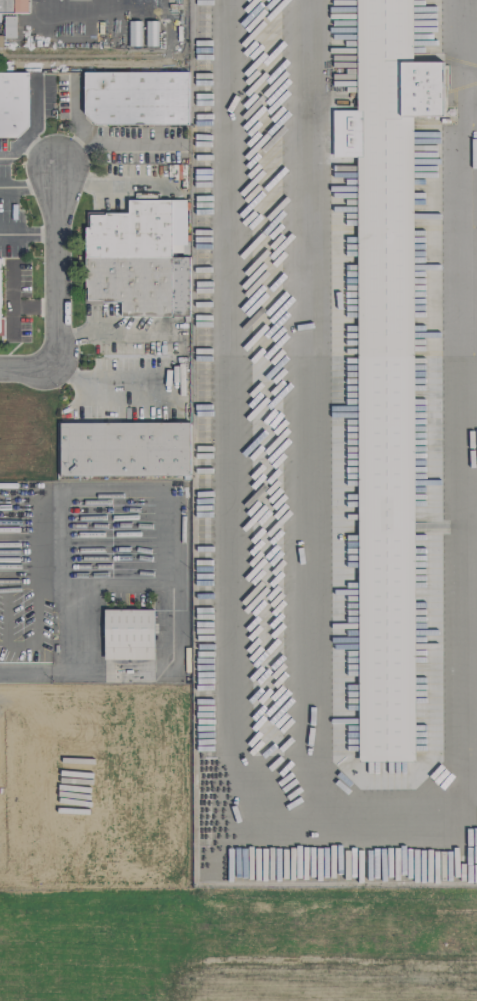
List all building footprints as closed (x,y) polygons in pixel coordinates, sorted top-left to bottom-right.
[(27,0),(0,0),(0,13),(28,13),(27,0)] [(413,761),(412,115),(442,115),(443,60),(412,60),(412,0),(355,0),(357,761),(413,761)] [(3,37),(15,38),(16,14),(3,14),(3,37)] [(83,72),(83,116),(92,116),(92,125),(188,124),(188,71),(83,72)] [(20,129),(28,128),(27,72),(0,72),(0,137),(20,137),(20,129)] [(187,317),(187,200),(127,200),(127,213),(85,213),(85,302),(120,302),(120,317),(187,317)] [(60,476),(189,476),(189,422),(59,423),(60,476)] [(153,659),(153,609),(103,609),(103,660),(153,659)]
